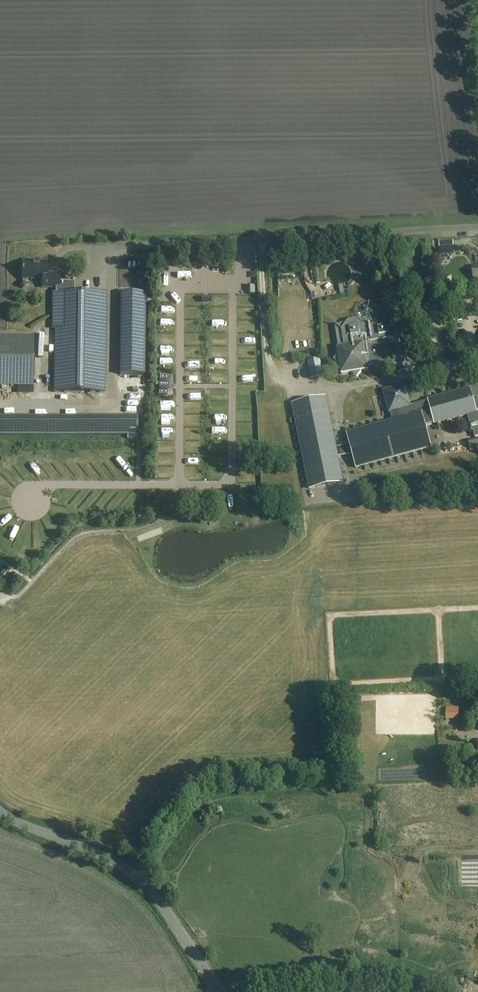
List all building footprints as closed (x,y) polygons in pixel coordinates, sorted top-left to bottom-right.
[(421,241),(422,258),(437,258),(436,240),(421,241)] [(438,241),(439,248),(440,256),(454,255),(453,240),(438,241)] [(56,288),(54,375),(54,392),(105,392),(105,375),(106,293),(74,293),(74,282),(59,282),(59,274),(47,273),(47,262),(32,262),(32,264),(22,264),(22,279),(42,280),(42,288),(56,288)] [(426,285),(438,284),(437,275),(426,276),(426,285)] [(121,294),(120,374),(144,374),(145,294),(121,294)] [(333,324),(332,324),(334,325),(341,330),(344,346),(338,347),(336,347),(337,354),(333,360),(339,364),(341,374),(351,373),(357,377),(361,371),(368,370),(367,367),(387,364),(388,367),(388,366),(388,364),(395,362),(396,365),(397,373),(410,371),(409,368),(404,332),(403,330),(409,329),(408,322),(402,323),(402,321),(405,320),(403,303),(378,307),(379,316),(373,324),(365,326),(356,319),(348,321),(346,323),(341,330),(335,325),(333,324)] [(0,335),(0,386),(33,386),(34,335),(0,335)] [(307,361),(311,378),(323,376),(320,359),(307,361)] [(346,445),(348,455),(352,454),(356,468),(431,448),(424,426),(433,423),(434,425),(466,416),(467,416),(472,431),(473,431),(475,438),(477,437),(477,387),(468,390),(427,401),(411,405),(405,385),(383,391),(391,420),(346,433),(349,445),(346,445)] [(338,457),(342,456),(340,447),(337,447),(326,397),(292,404),(309,489),(343,482),(338,457)] [(468,440),(470,451),(477,450),(477,439),(468,440)] [(446,719),(459,720),(459,708),(447,707),(446,719)] [(476,724),(477,710),(464,710),(464,719),(469,719),(469,724),(476,724)]
